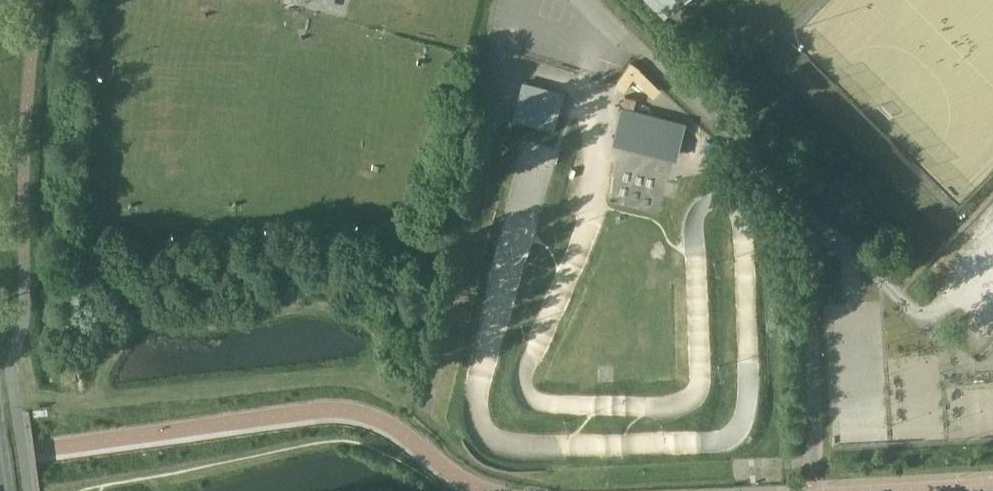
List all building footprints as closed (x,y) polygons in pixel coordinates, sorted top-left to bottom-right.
[(683,0),(659,0),(671,12),(683,0)] [(620,106),(613,138),(676,153),(684,122),(620,106)]
